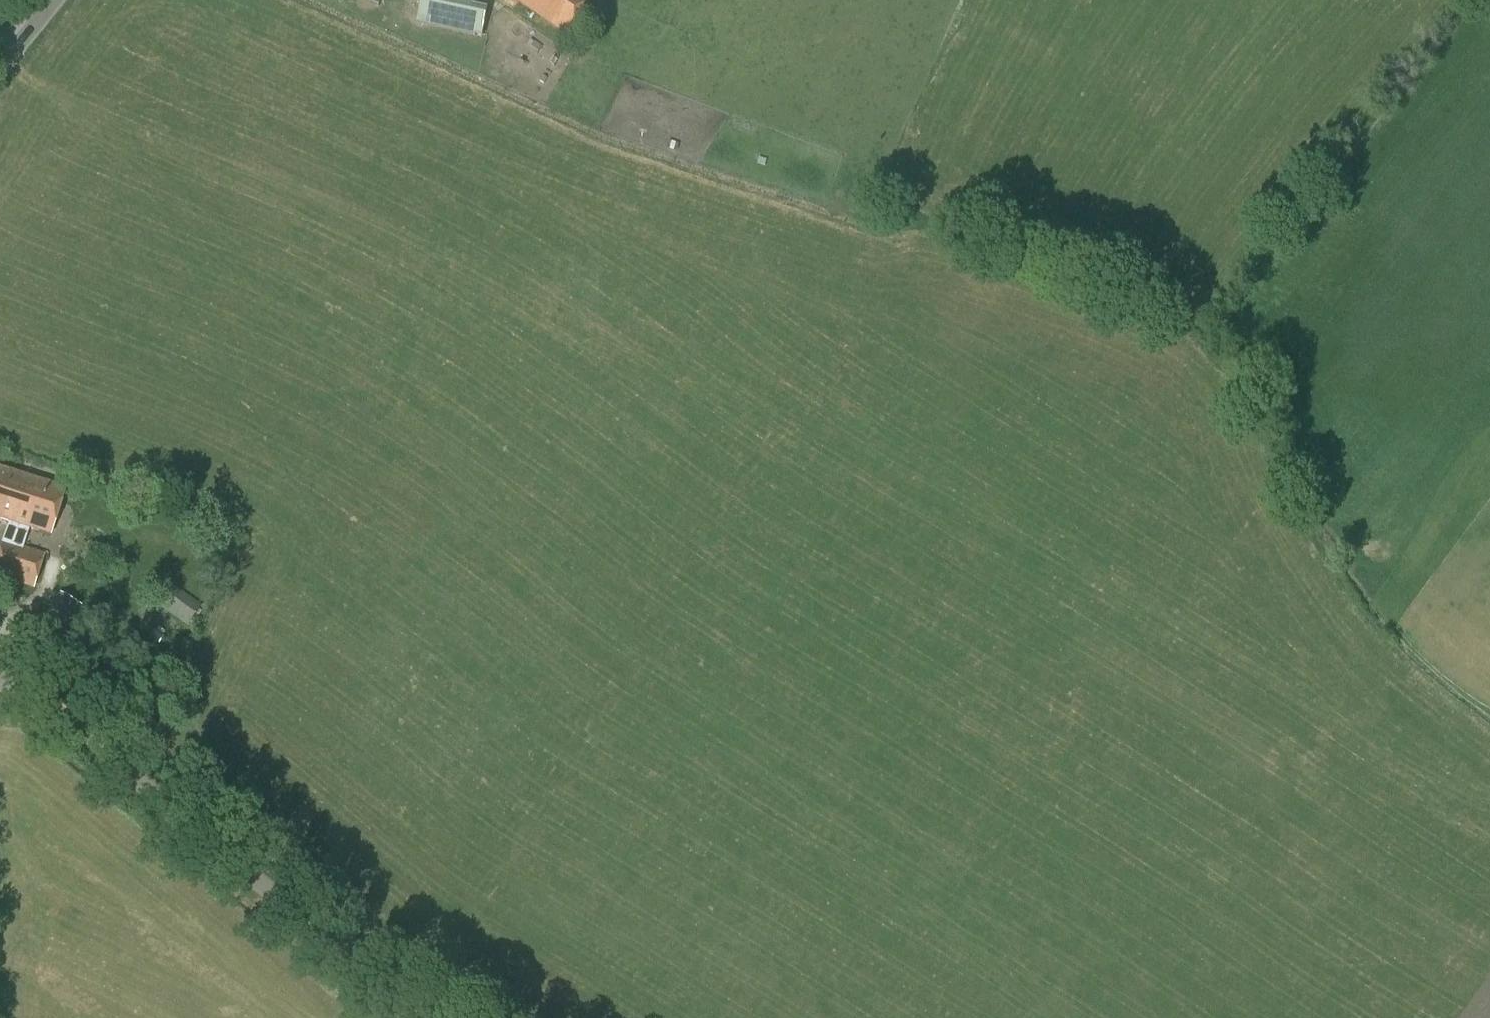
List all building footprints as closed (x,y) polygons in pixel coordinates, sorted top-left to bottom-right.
[(489,8),(472,5),(473,0),(422,0),(417,23),(483,37),(489,8)] [(589,0),(516,0),(566,34),(589,0)] [(29,528),(51,535),(65,489),(0,468),(0,519),(8,521),(29,528)] [(8,521),(0,546),(0,580),(32,590),(43,554),(23,548),(29,528),(8,521)] [(187,626),(201,606),(168,584),(155,603),(187,626)] [(79,638),(92,608),(57,593),(44,623),(79,638)]
